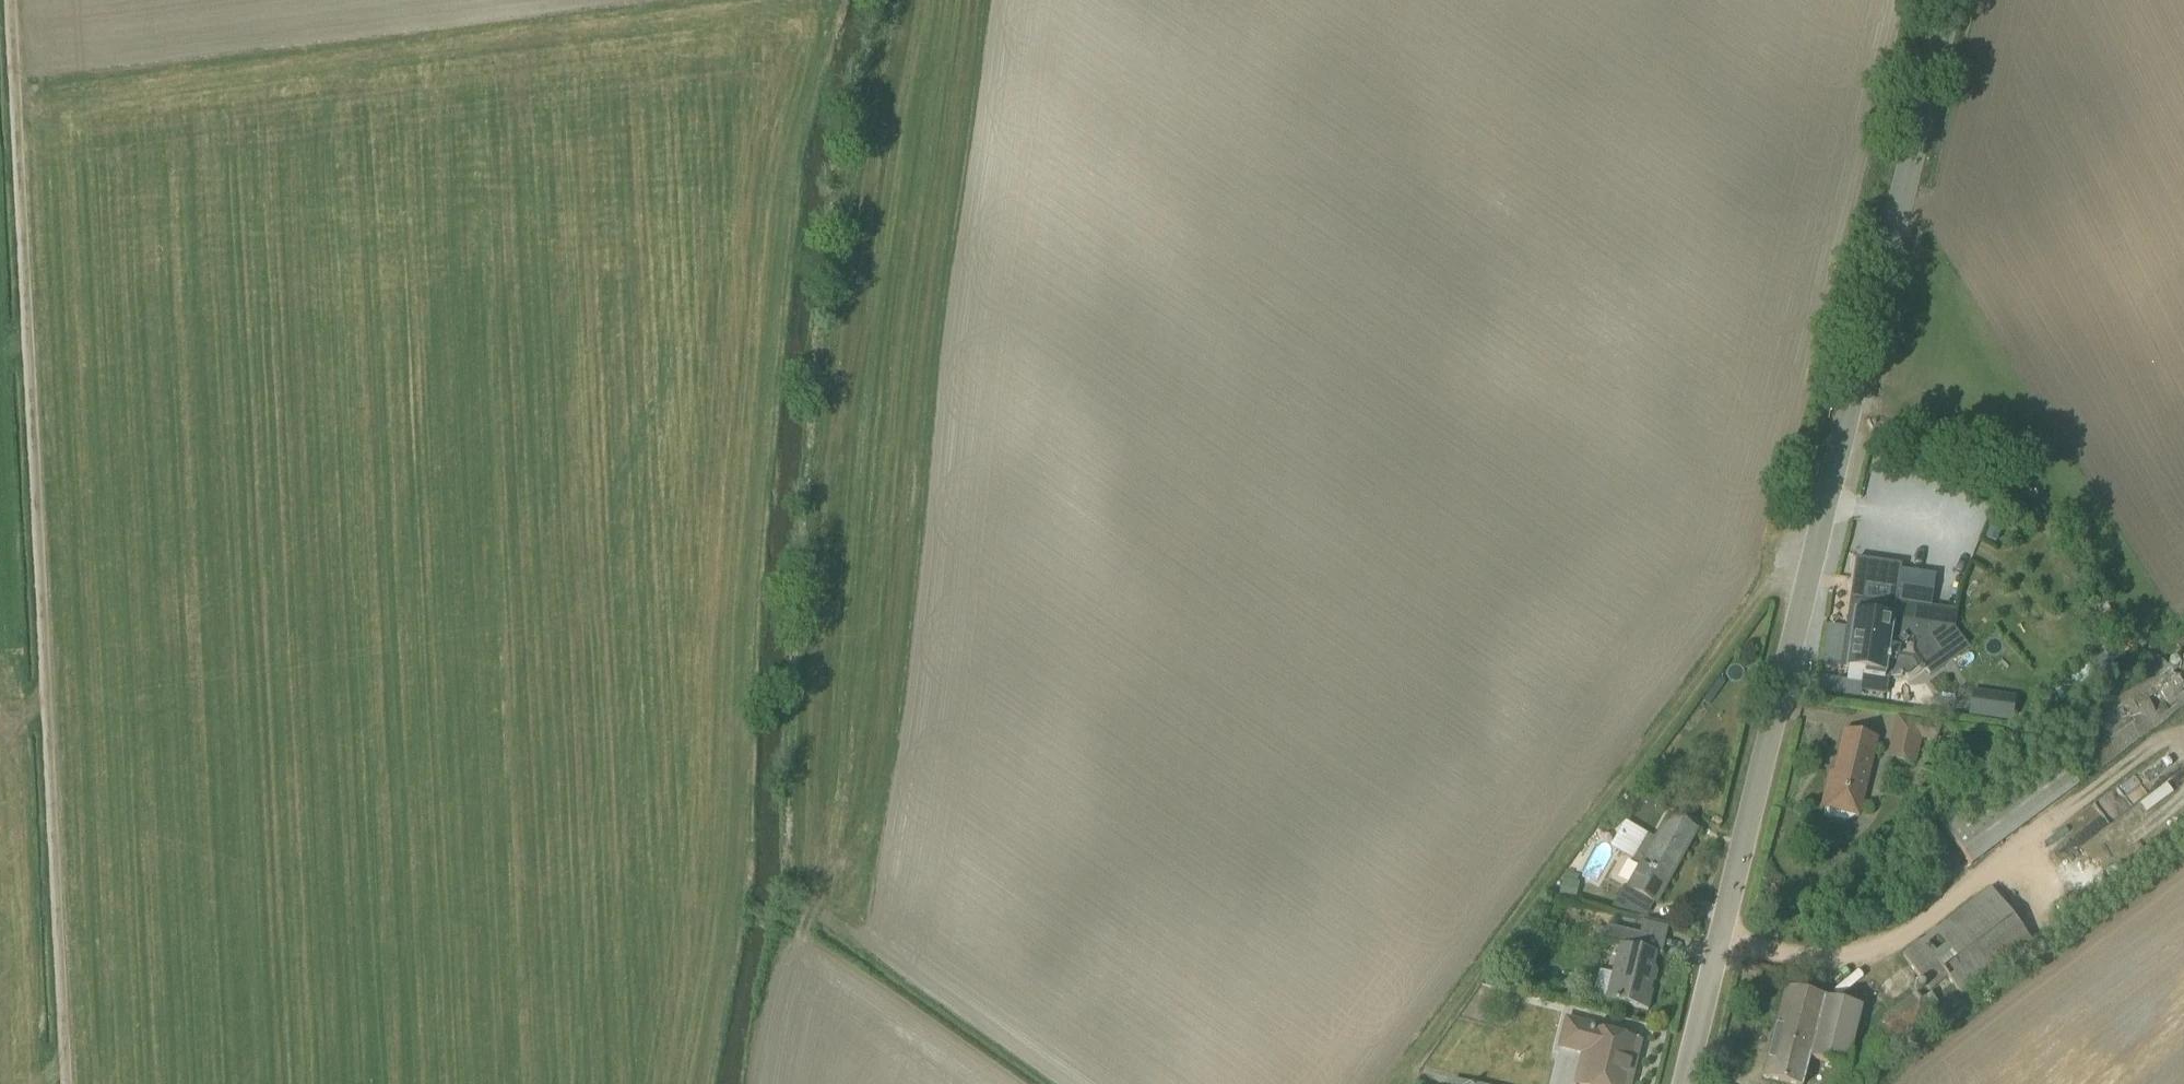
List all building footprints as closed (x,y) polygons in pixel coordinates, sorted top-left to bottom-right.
[(1901,568),(1856,561),(1840,671),(1862,675),(1859,694),(1884,697),(1886,682),(1908,678),(1923,670),(1928,679),(1965,649),(1952,630),(1954,613),(1895,604),(1901,568)] [(2183,659),(2183,641),(2175,647),(2183,659)] [(2099,777),(2183,711),(2183,693),(2158,660),(2065,732),(2099,777)] [(1938,729),(1894,719),(1885,760),(1916,767),(1921,743),(1934,746),(1938,729)] [(1856,827),(1876,742),(1844,735),(1834,777),(1828,776),(1820,810),(1826,812),(1824,820),(1856,827)] [(2045,747),(1939,826),(1971,869),(2077,790),(2045,747)] [(2094,836),(2107,855),(2183,802),(2183,775),(2094,836)] [(1651,906),(1656,909),(1697,832),(1666,815),(1654,839),(1624,823),(1610,851),(1639,866),(1626,891),(1621,889),(1611,910),(1645,919),(1651,906)] [(2029,952),(1988,894),(1901,956),(1927,992),(1948,977),(1963,999),(2029,952)] [(1598,973),(1591,999),(1647,1013),(1663,949),(1661,948),(1666,931),(1640,925),(1637,936),(1605,928),(1606,922),(1589,918),(1583,940),(1617,949),(1610,977),(1598,973)] [(1846,1070),(1862,1010),(1786,991),(1764,1080),(1779,1083),(1803,1083),(1809,1062),(1846,1070)] [(1856,1062),(1846,1070),(1857,1083),(1945,1016),(1929,996),(1920,1003),(1914,996),(1879,1022),(1885,1030),(1851,1056),(1856,1062)] [(1640,1044),(1593,1032),(1594,1028),(1562,1020),(1554,1051),(1580,1058),(1573,1083),(1630,1083),(1640,1044)]
